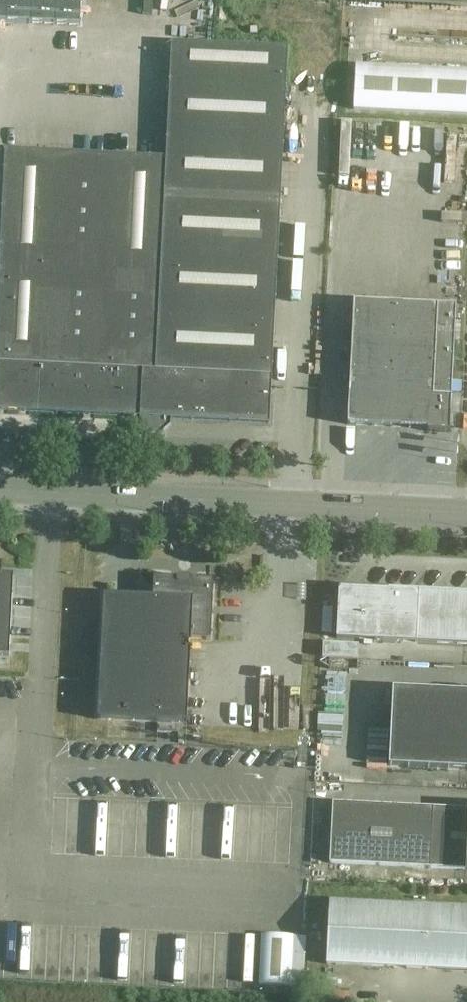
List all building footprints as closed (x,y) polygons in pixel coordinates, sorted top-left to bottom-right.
[(0,234),(0,410),(139,417),(139,421),(140,421),(145,427),(158,428),(164,423),(165,423),(165,418),(269,423),(287,48),(170,42),(165,157),(4,150),(0,234)] [(353,78),(357,109),(395,105),(391,68),(372,70),(371,62),(361,63),(362,77),(353,78)] [(465,234),(465,212),(447,211),(447,234),(465,234)] [(449,433),(455,307),(353,302),(347,425),(427,429),(427,432),(449,433)] [(354,543),(344,542),(343,553),(354,553),(354,543)] [(9,657),(13,577),(1,576),(1,574),(0,574),(0,657),(9,657)] [(106,595),(100,720),(189,725),(193,640),(213,641),(216,581),(156,578),(155,597),(106,595)] [(336,638),(466,645),(466,593),(339,587),(336,638)] [(325,655),(346,655),(347,641),(325,641),(325,655)] [(327,687),(348,687),(347,660),(326,661),(327,687)] [(466,770),(466,692),(392,688),(388,765),(466,770)] [(321,730),(343,730),(344,705),(322,705),(321,730)] [(370,749),(381,749),(382,730),(371,730),(370,749)] [(329,863),(466,870),(466,810),(332,803),(329,863)] [(326,964),(466,971),(466,909),(329,902),(326,964)] [(291,986),(291,975),(293,936),(261,935),(259,985),(291,986)]
